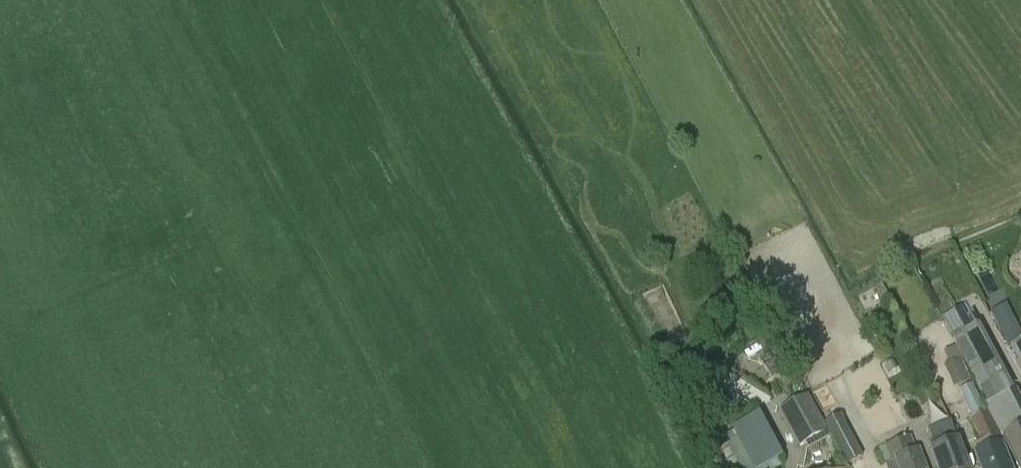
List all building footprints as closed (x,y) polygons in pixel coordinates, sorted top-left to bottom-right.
[(991,311),(997,323),(1011,349),(1020,371),(1020,336),(1006,304),(1001,307),(991,311)] [(951,340),(986,405),(1015,391),(980,325),(951,340)] [(961,392),(964,400),(973,418),(971,419),(976,430),(974,431),(982,448),(975,452),(981,467),(1011,467),(1001,442),(1000,441),(986,411),(985,412),(971,385),(960,391),(961,392)] [(779,411),(799,448),(828,432),(807,396),(779,411)] [(722,438),(738,467),(779,467),(781,467),(778,460),(783,457),(759,414),(732,430),(733,432),(722,438)] [(848,465),(863,456),(840,415),(825,423),(848,465)] [(951,421),(928,430),(935,449),(931,450),(937,467),(969,467),(959,441),(958,441),(951,421)] [(1004,437),(1019,467),(1020,467),(1020,429),(1004,437)] [(890,458),(891,462),(895,462),(898,467),(927,467),(919,450),(915,452),(909,438),(885,446),(886,447),(879,449),(882,457),(883,457),(885,460),(890,458)]
